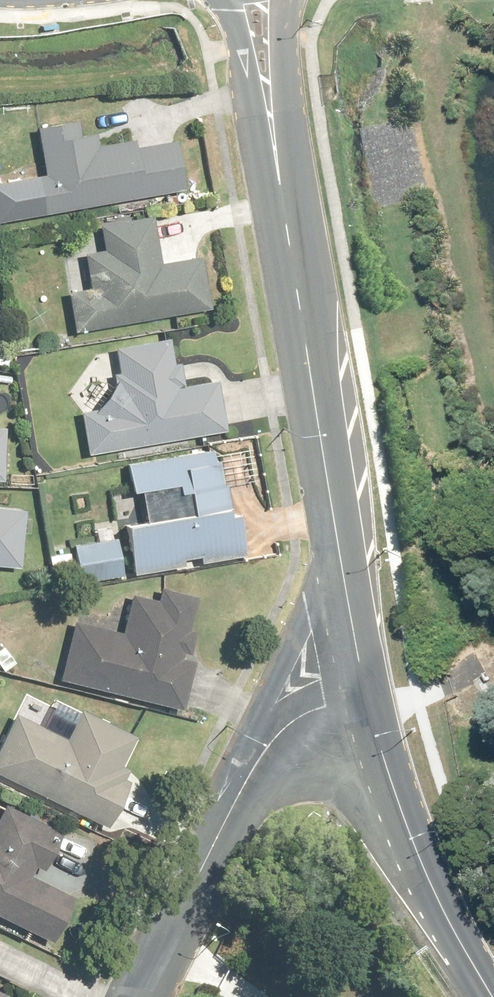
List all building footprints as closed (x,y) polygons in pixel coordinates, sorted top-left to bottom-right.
[(100,139),(83,142),(80,122),(40,129),(49,179),(0,187),(0,224),(186,192),(178,145),(141,151),(140,143),(102,150),(100,139)] [(108,253),(87,256),(93,291),(74,294),(80,333),(211,313),(203,261),(164,267),(156,220),(104,228),(108,253)] [(124,376),(102,412),(85,415),(92,452),(227,429),(220,384),(187,390),(183,365),(174,367),(170,342),(120,351),(124,376)] [(6,480),(8,429),(0,429),(0,479),(6,480)] [(231,507),(225,471),(214,473),(212,463),(192,466),(190,453),(131,464),(136,491),(144,490),(150,522),(127,526),(130,539),(77,548),(83,583),(247,553),(239,505),(231,507)] [(23,566),(26,511),(0,510),(0,564),(23,566)] [(189,629),(196,603),(162,594),(160,601),(136,595),(126,633),(78,620),(63,678),(184,708),(196,662),(190,660),(198,631),(189,629)] [(83,711),(68,741),(17,716),(0,750),(0,771),(114,828),(135,785),(126,781),(130,772),(122,768),(137,738),(83,711)] [(57,944),(75,909),(56,899),(61,889),(44,880),(67,836),(7,805),(0,818),(0,915),(57,944)]
